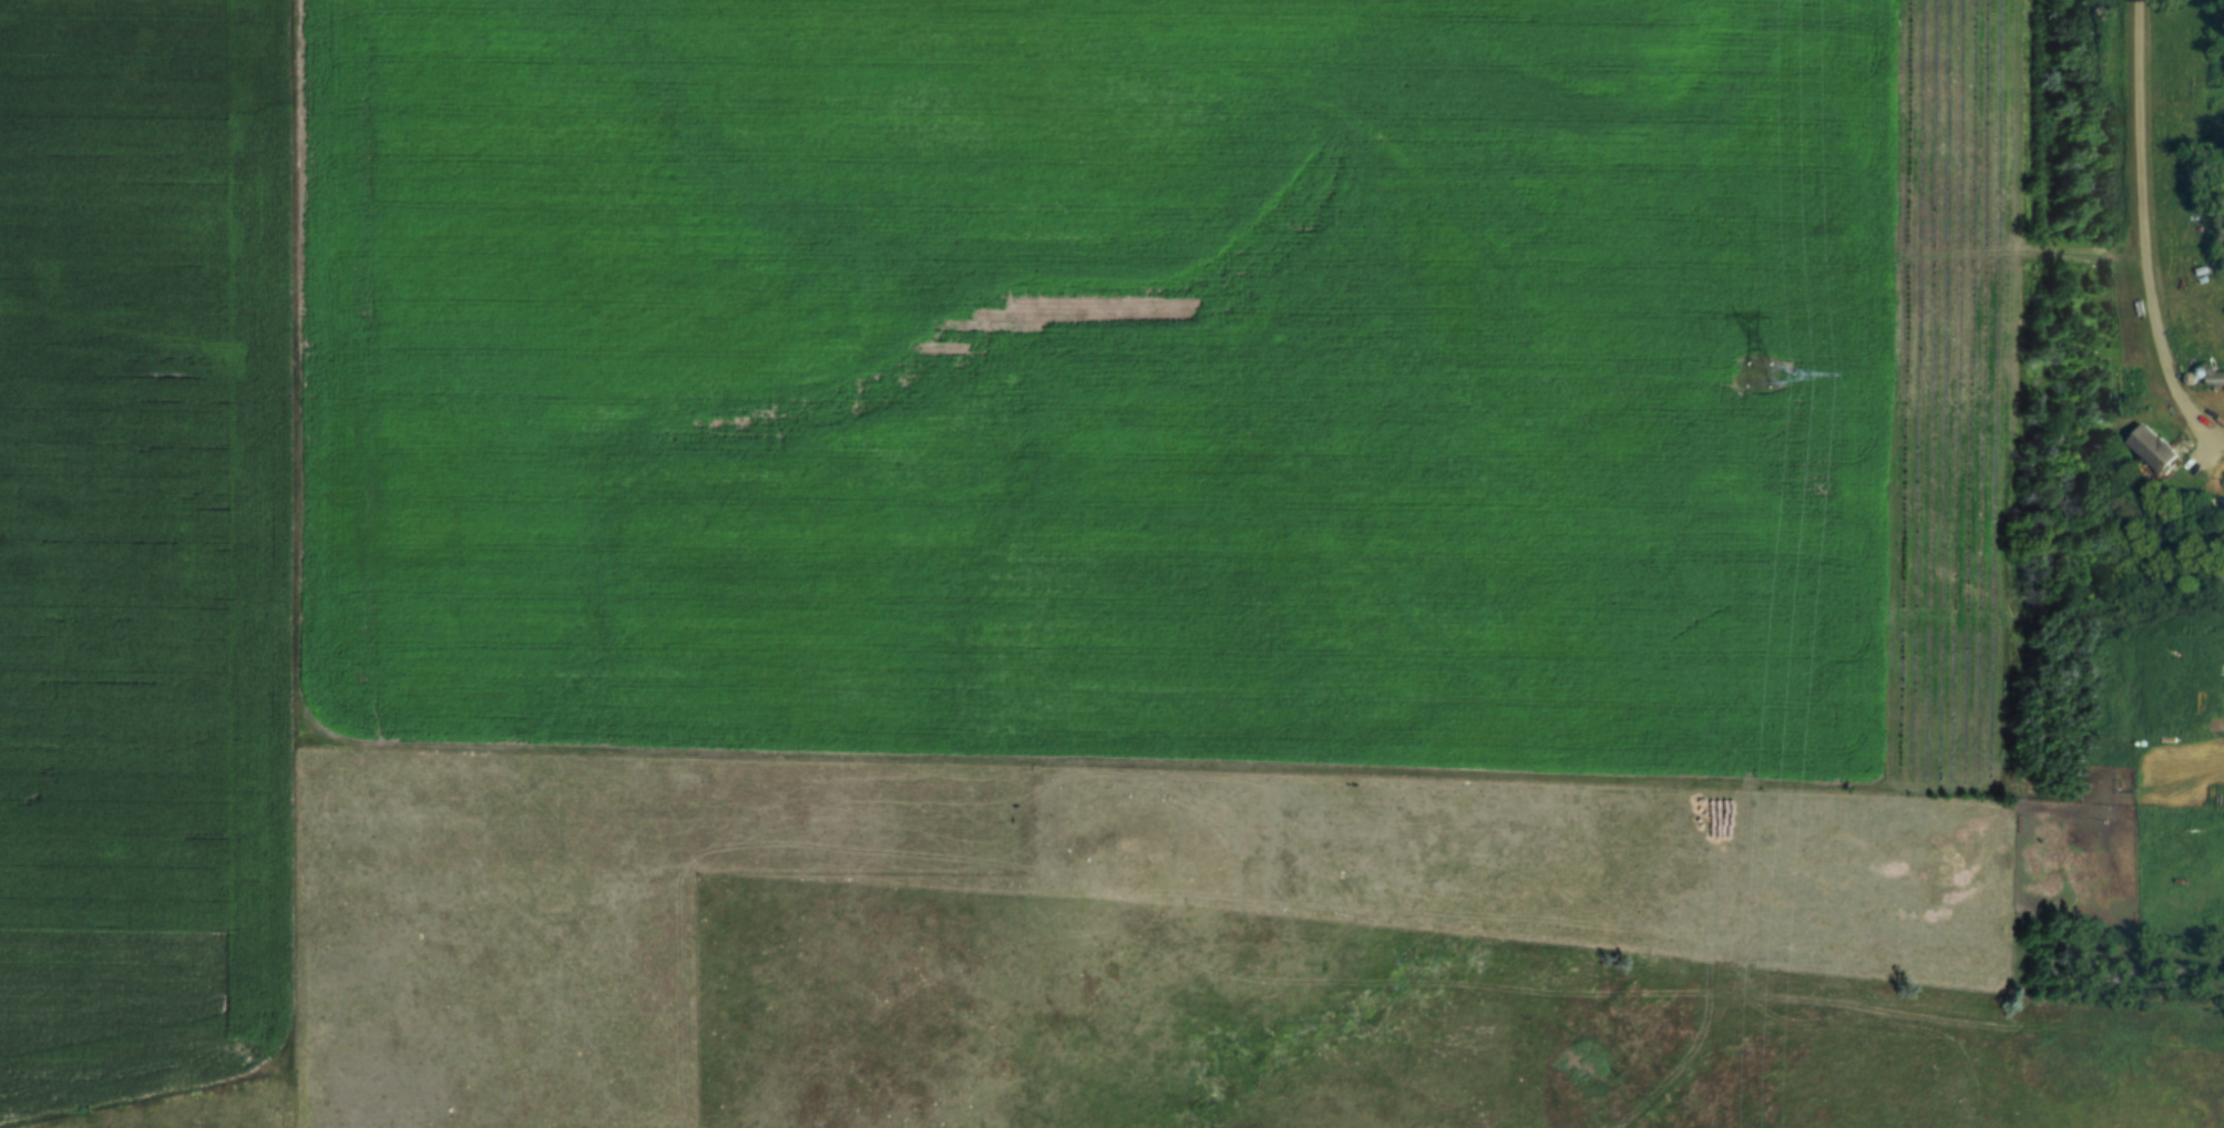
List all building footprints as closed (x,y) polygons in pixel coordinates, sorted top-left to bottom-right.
[(2212,385),(2223,383),(2223,372),(2210,375),(2212,385)] [(2161,476),(2180,455),(2144,422),(2125,443),(2161,476)]
